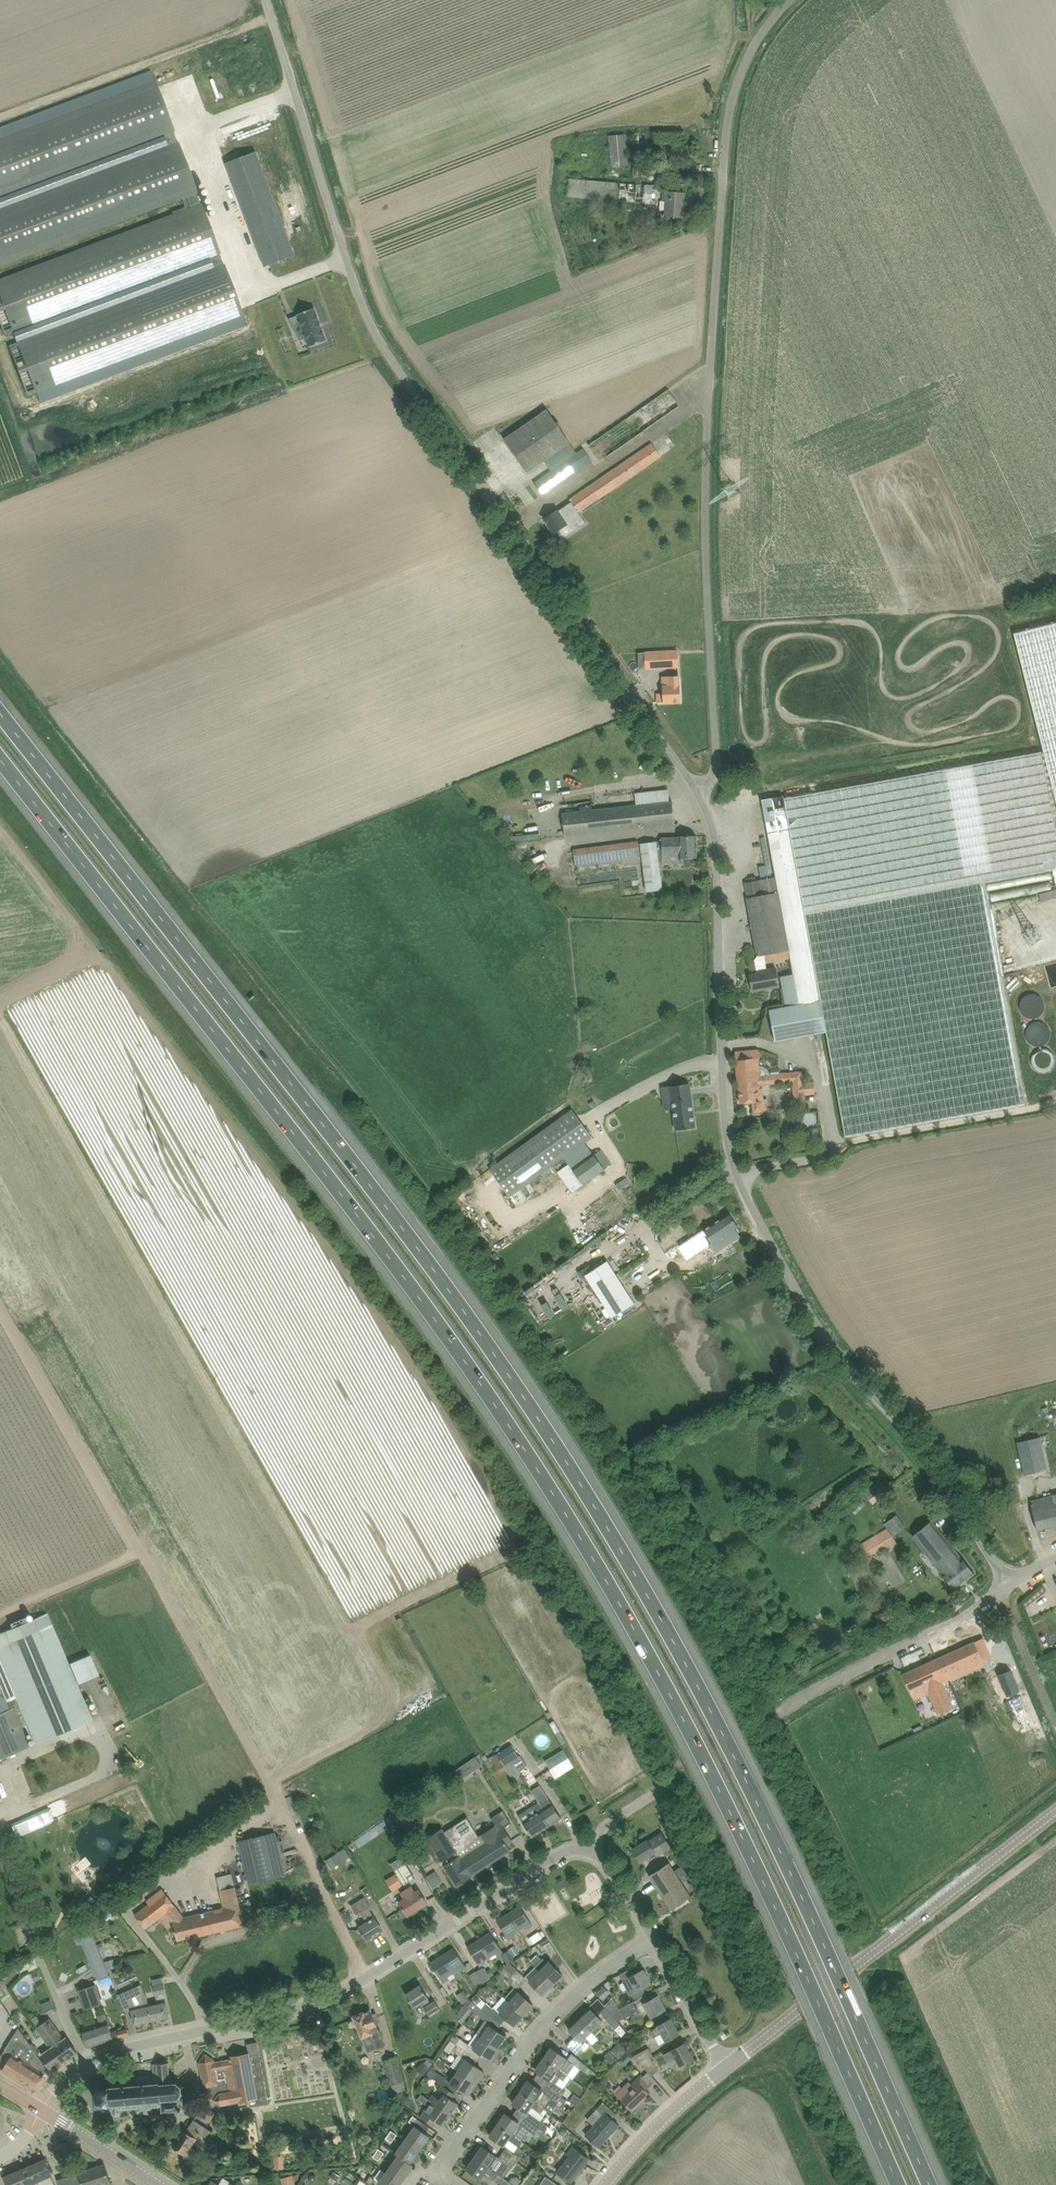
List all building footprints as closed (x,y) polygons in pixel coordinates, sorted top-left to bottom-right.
[(187,211),(0,280),(0,320),(5,335),(14,331),(14,330),(210,258),(215,270),(18,343),(18,342),(9,345),(28,396),(37,392),(36,392),(232,320),(232,319),(243,315),(224,264),(224,265),(220,254),(201,203),(201,204),(197,193),(179,142),(178,142),(174,132),(175,131),(156,81),(144,85),(145,86),(0,140),(0,196),(165,135),(170,148),(0,210),(0,266),(182,199),(188,197),(192,209),(187,211)] [(630,166),(627,135),(627,134),(608,136),(611,168),(630,166)] [(256,152),(226,164),(265,267),(295,255),(256,152)] [(570,179),(568,196),(567,197),(619,202),(652,204),(653,186),(621,183),(570,179)] [(685,194),(674,193),(662,193),(662,199),(664,199),(664,217),(672,217),(683,218),(685,194)] [(306,338),(309,347),(327,341),(315,308),(297,315),(302,328),(296,330),(300,340),(306,338)] [(629,417),(640,433),(680,406),(668,389),(629,417)] [(547,410),(513,434),(505,440),(504,440),(527,472),(536,466),(543,461),(570,442),(547,410)] [(568,481),(566,478),(594,458),(598,463),(640,433),(629,417),(577,453),(550,472),(534,483),(542,495),(561,482),(563,484),(568,481)] [(652,443),(570,500),(571,502),(565,506),(553,513),(545,520),(554,533),(566,525),(572,533),(586,523),(579,513),(661,456),(652,443)] [(790,958),(799,1004),(816,1001),(822,1033),(826,1032),(845,1137),(1026,1105),(1002,974),(985,883),(995,881),(1052,870),(1055,885),(1055,623),(1013,634),(1043,752),(922,774),(783,798),(783,796),(763,800),(770,846),(776,878),(772,878),(761,880),(757,881),(747,883),(744,883),(747,895),(747,898),(756,950),(757,956),(779,952),(789,950),(790,958)] [(645,652),(646,669),(678,667),(678,651),(645,652)] [(679,686),(679,676),(663,677),(664,702),(680,701),(679,686)] [(636,805),(592,810),(592,806),(580,807),(580,811),(563,813),(565,836),(674,824),(672,801),(669,801),(636,805)] [(511,836),(511,842),(539,838),(538,832),(511,836)] [(661,843),(655,843),(640,845),(647,893),(661,891),(657,858),(662,858),(662,861),(678,861),(678,858),(686,858),(697,858),(696,835),(685,836),(678,836),(678,837),(661,837),(661,843)] [(574,867),(621,861),(621,866),(640,864),(639,845),(638,839),(572,848),(574,867)] [(1037,900),(1055,896),(1054,889),(1036,893),(1037,900)] [(765,963),(776,961),(780,960),(790,958),(789,950),(779,952),(757,956),(754,960),(757,973),(750,975),(753,991),(764,989),(779,986),(776,968),(771,969),(767,969),(765,963)] [(1044,965),(1050,990),(1055,989),(1055,962),(1044,965)] [(1023,1016),(1027,1019),(1031,1020),(1035,1020),(1039,1018),(1042,1015),(1044,1012),(1045,1008),(1044,1004),(1042,1000),(1039,997),(1035,995),(1031,995),(1027,996),(1024,998),(1021,1001),(1020,1005),(1020,1009),(1021,1013),(1023,1016)] [(799,1004),(769,1009),(775,1041),(822,1033),(816,1001),(799,1004)] [(1029,1041),(1032,1044),(1035,1045),(1039,1045),(1043,1044),(1046,1042),(1048,1039),(1049,1035),(1048,1031),(1047,1028),(1044,1025),(1041,1023),(1037,1023),(1033,1024),(1030,1025),(1028,1028),(1026,1031),(1026,1035),(1027,1038),(1029,1041)] [(738,1078),(759,1076),(758,1065),(757,1059),(759,1058),(759,1049),(735,1052),(738,1078)] [(1033,1069),(1035,1072),(1039,1073),(1042,1073),(1046,1072),(1049,1070),(1051,1067),(1052,1064),(1052,1060),(1051,1057),(1049,1054),(1045,1052),(1042,1051),(1038,1052),(1035,1053),(1032,1056),(1031,1059),(1030,1062),(1031,1066),(1033,1069)] [(814,1082),(802,1083),(801,1072),(759,1076),(738,1078),(740,1103),(752,1102),(753,1112),(769,1111),(768,1098),(764,1099),(763,1089),(761,1089),(760,1086),(790,1082),(793,1108),(805,1107),(804,1095),(815,1094),(814,1082)] [(670,1086),(676,1130),(695,1127),(690,1083),(670,1086)] [(572,1109),(490,1168),(490,1169),(510,1197),(564,1157),(585,1142),(592,1137),(592,1136),(576,1115),(572,1109)] [(605,1168),(595,1155),(572,1169),(569,1164),(557,1172),(572,1192),(605,1168)] [(626,1185),(622,1180),(616,1185),(619,1190),(626,1185)] [(715,1253),(731,1242),(740,1236),(735,1229),(738,1227),(729,1213),(679,1246),(688,1260),(710,1246),(715,1253)] [(608,1261),(585,1276),(612,1318),(634,1304),(608,1261)] [(728,1271),(713,1281),(719,1289),(734,1279),(728,1271)] [(566,1285),(575,1300),(581,1297),(572,1282),(566,1285)] [(566,1287),(560,1291),(568,1305),(575,1301),(566,1287)] [(558,1291),(554,1295),(563,1307),(568,1304),(558,1291)] [(1025,1474),(1047,1469),(1039,1437),(1018,1442),(1025,1474)] [(1041,1498),(1030,1501),(1037,1530),(1055,1526),(1055,1495),(1041,1498)] [(884,1524),(893,1536),(906,1527),(897,1514),(884,1524)] [(962,1558),(931,1521),(912,1536),(953,1588),(973,1572),(962,1558)] [(887,1529),(860,1545),(867,1558),(886,1547),(889,1553),(894,1550),(893,1548),(897,1545),(892,1537),(887,1529)] [(879,1625),(887,1621),(895,1618),(892,1610),(875,1616),(879,1625)] [(0,1634),(0,1759),(33,1746),(33,1744),(95,1721),(81,1683),(103,1675),(95,1653),(70,1663),(51,1614),(0,1634)] [(974,1642),(935,1659),(943,1676),(948,1674),(950,1680),(975,1670),(985,1665),(983,1661),(992,1657),(983,1638),(974,1642)] [(935,1659),(903,1674),(902,1674),(907,1684),(910,1691),(924,1685),(928,1694),(936,1713),(952,1706),(942,1683),(949,1680),(949,1681),(950,1680),(948,1674),(943,1676),(935,1659)] [(1010,1669),(998,1674),(1006,1697),(1018,1691),(1010,1669)] [(964,1701),(970,1714),(986,1706),(981,1693),(964,1701)] [(512,1746),(496,1755),(485,1762),(492,1773),(502,1766),(503,1765),(507,1771),(509,1770),(514,1779),(521,1774),(519,1771),(527,1766),(521,1756),(518,1757),(512,1746)] [(562,1762),(568,1771),(574,1766),(569,1757),(562,1762)] [(459,1779),(466,1774),(461,1766),(454,1771),(454,1772),(459,1779)] [(561,1817),(555,1808),(547,1795),(540,1785),(531,1790),(538,1801),(537,1801),(542,1810),(541,1812),(549,1825),(561,1817)] [(518,1813),(522,1821),(532,1836),(549,1825),(541,1812),(542,1810),(537,1801),(518,1813)] [(48,1808),(11,1825),(16,1837),(53,1821),(48,1808)] [(427,1839),(443,1867),(445,1866),(451,1876),(457,1885),(472,1875),(471,1874),(510,1850),(507,1844),(512,1841),(506,1831),(503,1826),(498,1829),(495,1825),(479,1835),(468,1817),(444,1832),(442,1828),(427,1839)] [(411,1832),(414,1828),(408,1823),(405,1827),(411,1832)] [(285,1875),(275,1832),(238,1841),(248,1884),(285,1875)] [(650,1855),(654,1852),(656,1856),(671,1847),(662,1832),(656,1837),(648,1841),(647,1839),(633,1849),(641,1861),(650,1855)] [(343,1862),(337,1853),(326,1861),(329,1866),(332,1869),(343,1862)] [(691,1896),(669,1862),(649,1875),(671,1909),(691,1896)] [(386,1880),(393,1891),(415,1878),(409,1869),(408,1869),(405,1864),(397,1869),(400,1875),(397,1876),(395,1875),(386,1880)] [(679,1866),(683,1875),(689,1872),(685,1864),(679,1866)] [(442,1882),(435,1871),(426,1877),(433,1888),(442,1882)] [(241,1914),(239,1904),(232,1878),(218,1881),(219,1890),(219,1891),(222,1908),(185,1916),(161,1888),(146,1901),(148,1903),(134,1914),(139,1920),(146,1928),(169,1910),(177,1921),(173,1922),(178,1940),(197,1935),(197,1936),(244,1925),(241,1914)] [(403,1918),(427,1903),(419,1889),(413,1892),(409,1887),(401,1891),(405,1897),(399,1901),(403,1907),(399,1909),(400,1910),(403,1918)] [(367,1921),(365,1922),(359,1925),(359,1926),(358,1930),(359,1932),(363,1931),(368,1940),(383,1930),(377,1921),(369,1906),(362,1893),(349,1901),(350,1904),(351,1903),(357,1914),(361,1912),(367,1921)] [(84,1902),(81,1898),(72,1905),(75,1909),(71,1912),(76,1918),(96,1901),(91,1895),(84,1902)] [(509,1913),(520,1930),(526,1927),(527,1928),(533,1925),(520,1905),(509,1913)] [(497,1920),(503,1929),(509,1940),(515,1936),(514,1934),(520,1930),(509,1913),(497,1920)] [(91,1929),(78,1934),(82,1943),(92,1968),(97,1980),(110,1974),(108,1970),(105,1961),(100,1950),(97,1944),(91,1929)] [(533,1935),(537,1941),(543,1937),(539,1931),(533,1935)] [(490,1932),(479,1939),(490,1957),(497,1954),(497,1955),(503,1952),(496,1941),(490,1932)] [(557,1953),(550,1941),(548,1938),(540,1943),(542,1946),(544,1945),(551,1957),(557,1953)] [(485,1961),(490,1957),(479,1939),(467,1947),(473,1956),(479,1966),(486,1963),(485,1961)] [(519,1953),(514,1945),(509,1949),(514,1957),(519,1953)] [(442,1955),(454,1973),(460,1968),(461,1970),(466,1967),(460,1957),(454,1948),(442,1955)] [(507,1964),(515,1959),(508,1950),(501,1954),(507,1964)] [(431,1962),(437,1971),(443,1982),(448,1979),(447,1977),(454,1973),(442,1955),(431,1962)] [(536,1966),(540,1970),(554,1984),(563,1975),(550,1961),(548,1963),(543,1958),(536,1966)] [(504,1966),(523,1984),(527,1979),(510,1963),(504,1966)] [(620,1974),(624,1980),(635,2000),(646,1994),(649,1992),(646,1986),(651,1983),(643,1969),(640,1970),(637,1965),(620,1974)] [(23,1975),(28,1973),(24,1966),(19,1968),(23,1975)] [(523,1984),(504,1966),(503,1966),(512,1974),(507,1979),(517,1989),(523,1984)] [(491,1978),(490,1977),(486,1971),(484,1967),(482,1967),(476,1971),(483,1983),(491,1978)] [(554,1984),(540,1970),(529,1981),(543,1994),(546,1996),(555,1987),(552,1985),(554,1984)] [(33,1973),(36,1981),(41,1979),(38,1971),(33,1973)] [(163,1977),(152,1980),(154,1987),(155,1995),(158,1995),(159,2003),(149,2005),(152,2020),(169,2016),(164,1993),(166,1992),(163,1977)] [(493,1986),(498,1981),(494,1977),(489,1982),(493,1986)] [(216,1979),(207,1982),(213,2001),(222,1998),(216,1979)] [(84,2010),(102,2004),(96,1983),(77,1989),(84,2010)] [(147,1996),(141,1984),(118,1994),(118,1996),(124,2010),(125,2012),(132,2010),(135,2023),(152,2020),(149,2005),(147,1996)] [(406,1994),(412,2003),(414,2006),(422,2002),(425,2007),(424,2008),(428,2015),(439,2008),(435,2000),(431,2003),(427,1997),(428,1996),(420,1984),(406,1994)] [(597,1992),(603,1999),(610,1993),(604,1986),(597,1992)] [(462,2003),(469,1999),(465,1991),(458,1996),(462,2003)] [(519,1991),(510,2001),(524,2014),(533,2004),(525,1997),(519,1991)] [(473,1998),(477,2004),(482,2000),(478,1994),(473,1998)] [(652,2017),(656,2014),(666,2009),(658,1995),(649,1999),(646,1994),(635,2000),(611,2013),(618,2021),(639,2009),(642,2013),(648,2010),(652,2017)] [(124,2010),(118,1996),(115,1998),(114,2003),(116,2008),(120,2010),(124,2010)] [(476,2033),(482,2037),(482,2036),(498,2047),(506,2036),(497,2030),(490,2025),(488,2023),(493,2016),(482,2008),(482,2009),(472,2001),(468,2007),(485,2021),(476,2033)] [(524,2014),(510,2001),(500,2012),(506,2018),(514,2025),(524,2014)] [(482,2008),(493,2016),(497,2010),(494,2007),(492,2009),(486,2003),(482,2008)] [(607,2008),(601,2013),(615,2029),(621,2024),(607,2008)] [(602,2028),(599,2024),(603,2021),(599,2016),(591,2009),(580,2019),(592,2031),(595,2034),(602,2028)] [(363,2012),(362,2012),(360,2011),(356,2013),(355,2016),(354,2016),(363,2037),(371,2034),(377,2049),(386,2045),(377,2024),(381,2023),(376,2012),(373,2014),(371,2010),(364,2013),(363,2012)] [(88,2046),(113,2038),(108,2022),(107,2022),(105,2014),(98,2016),(101,2024),(83,2030),(88,2046)] [(50,2018),(41,2024),(37,2027),(40,2033),(46,2029),(61,2050),(58,2052),(64,2061),(77,2052),(67,2037),(64,2038),(50,2018)] [(671,2018),(661,2023),(659,2025),(659,2026),(651,2030),(655,2036),(661,2033),(666,2041),(679,2033),(671,2018)] [(589,2045),(588,2043),(590,2041),(585,2037),(592,2031),(580,2019),(569,2030),(580,2041),(577,2044),(572,2039),(567,2045),(577,2054),(582,2049),(585,2049),(589,2045)] [(43,2073),(47,2067),(37,2052),(19,2027),(5,2049),(0,2057),(0,2058),(1,2064),(5,2066),(2,2070),(34,2090),(37,2090),(45,2077),(44,2074),(43,2073)] [(52,2070),(64,2061),(58,2052),(61,2050),(46,2029),(40,2033),(50,2048),(41,2054),(52,2070)] [(498,2047),(482,2036),(482,2037),(474,2048),(481,2053),(490,2059),(490,2058),(493,2060),(500,2050),(497,2048),(498,2047)] [(456,2044),(468,2052),(472,2046),(460,2038),(456,2044)] [(456,2044),(451,2040),(444,2049),(450,2054),(453,2050),(459,2054),(464,2058),(468,2052),(456,2044)] [(231,2058),(231,2059),(215,2062),(214,2060),(206,2054),(200,2062),(205,2093),(215,2100),(222,2104),(230,2103),(250,2099),(251,2106),(268,2103),(267,2095),(262,2068),(259,2053),(257,2042),(256,2042),(247,2043),(249,2052),(245,2053),(234,2055),(231,2055),(231,2058)] [(627,2050),(619,2042),(610,2051),(618,2059),(627,2050)] [(672,2051),(665,2055),(668,2061),(676,2057),(680,2065),(693,2058),(685,2043),(675,2048),(672,2050),(672,2051)] [(552,2047),(544,2058),(567,2075),(574,2065),(587,2075),(591,2069),(572,2053),(568,2059),(565,2057),(560,2053),(552,2047)] [(639,2063),(653,2056),(648,2048),(633,2056),(639,2063)] [(604,2056),(611,2064),(616,2058),(609,2051),(604,2056)] [(624,2067),(633,2057),(627,2051),(617,2061),(624,2067)] [(397,2056),(383,2060),(390,2085),(404,2081),(397,2056)] [(653,2056),(639,2063),(652,2075),(658,2069),(651,2058),(653,2056)] [(551,2081),(548,2086),(567,2099),(571,2094),(556,2084),(560,2078),(563,2080),(564,2079),(567,2075),(544,2058),(536,2070),(545,2076),(549,2080),(551,2081)] [(429,2067),(433,2064),(427,2059),(424,2063),(423,2062),(416,2069),(423,2076),(430,2068),(429,2067)] [(467,2059),(466,2060),(459,2070),(478,2083),(485,2073),(482,2070),(473,2063),(467,2059)] [(169,2069),(169,2062),(157,2063),(153,2063),(154,2070),(153,2070),(153,2071),(154,2071),(154,2077),(149,2077),(149,2075),(138,2076),(138,2078),(130,2079),(130,2078),(127,2078),(127,2077),(125,2075),(122,2076),(120,2078),(118,2079),(118,2080),(110,2080),(110,2079),(108,2079),(109,2086),(108,2086),(108,2089),(96,2090),(97,2104),(109,2102),(110,2105),(111,2112),(112,2112),(113,2114),(115,2116),(119,2116),(121,2113),(122,2111),(123,2111),(123,2109),(131,2109),(133,2109),(133,2108),(141,2107),(141,2110),(152,2109),(152,2106),(162,2106),(162,2112),(181,2110),(181,2108),(179,2109),(178,2099),(180,2099),(179,2097),(178,2097),(180,2095),(183,2095),(183,2092),(181,2092),(180,2087),(184,2086),(183,2085),(181,2086),(177,2082),(178,2080),(176,2080),(176,2082),(171,2082),(171,2080),(170,2080),(170,2075),(171,2075),(171,2074),(170,2074),(169,2070),(170,2070),(170,2069),(169,2069)] [(459,2070),(454,2077),(450,2082),(457,2087),(458,2087),(460,2088),(466,2093),(470,2096),(478,2083),(474,2081),(459,2070)] [(437,2072),(433,2078),(442,2084),(445,2086),(449,2080),(437,2072)] [(616,2093),(620,2098),(632,2110),(649,2094),(646,2090),(651,2085),(640,2074),(630,2083),(628,2081),(616,2093)] [(564,2103),(567,2099),(548,2086),(544,2091),(542,2089),(538,2086),(529,2080),(521,2090),(545,2107),(549,2102),(551,2098),(557,2102),(559,2100),(564,2103)] [(445,2086),(442,2084),(442,2085),(439,2089),(444,2093),(441,2099),(433,2094),(429,2099),(451,2114),(459,2103),(452,2099),(456,2094),(447,2088),(445,2086)] [(521,2090),(513,2103),(526,2112),(531,2106),(541,2113),(545,2107),(521,2090)] [(418,2098),(427,2104),(423,2111),(423,2112),(420,2116),(433,2126),(437,2121),(443,2125),(451,2114),(429,2099),(421,2093),(418,2098)] [(570,2102),(575,2105),(580,2098),(575,2094),(570,2102)] [(617,2114),(603,2101),(597,2109),(602,2114),(600,2117),(594,2112),(588,2119),(595,2125),(586,2135),(599,2146),(619,2124),(612,2119),(617,2114)] [(211,2120),(211,2119),(214,2121),(218,2116),(215,2114),(216,2112),(203,2105),(198,2113),(211,2120)] [(515,2119),(506,2113),(498,2124),(521,2141),(526,2135),(515,2127),(519,2122),(515,2119)] [(543,2123),(540,2121),(530,2114),(529,2114),(525,2120),(539,2129),(543,2123)] [(414,2125),(408,2134),(424,2145),(430,2136),(426,2132),(430,2127),(413,2116),(409,2121),(414,2125)] [(177,2139),(176,2140),(175,2142),(175,2144),(174,2145),(185,2153),(185,2154),(186,2157),(190,2159),(193,2159),(198,2149),(192,2145),(200,2131),(207,2135),(210,2130),(194,2120),(187,2131),(183,2129),(177,2139)] [(521,2126),(535,2135),(539,2129),(525,2120),(521,2126)] [(504,2144),(505,2145),(509,2139),(518,2146),(521,2141),(498,2124),(490,2136),(503,2145),(504,2144)] [(408,2134),(402,2143),(417,2154),(424,2145),(408,2134)] [(411,2163),(417,2154),(402,2143),(395,2152),(398,2155),(399,2154),(411,2163)] [(483,2146),(475,2156),(499,2174),(506,2164),(512,2168),(516,2161),(503,2152),(499,2158),(496,2155),(483,2146)] [(520,2156),(514,2151),(507,2147),(507,2146),(503,2152),(516,2161),(520,2156)] [(589,2158),(580,2152),(574,2146),(568,2154),(570,2156),(557,2171),(571,2182),(589,2158)] [(378,2160),(381,2156),(375,2152),(373,2156),(378,2160)] [(414,2165),(411,2163),(399,2154),(398,2155),(392,2164),(407,2174),(414,2165)] [(504,2177),(499,2174),(475,2156),(467,2168),(481,2178),(485,2172),(491,2177),(492,2179),(497,2183),(499,2182),(503,2184),(514,2184),(504,2177)] [(38,2180),(52,2174),(46,2159),(26,2167),(30,2176),(25,2178),(29,2184),(40,2184),(38,2180)] [(59,2184),(80,2184),(83,2184),(84,2184),(113,2184),(112,2182),(111,2182),(104,2164),(79,2172),(57,2179),(59,2184)] [(407,2174),(392,2164),(386,2173),(401,2183),(407,2174)] [(26,2167),(5,2176),(9,2184),(29,2184),(25,2178),(30,2176),(26,2167)] [(374,2179),(360,2169),(356,2175),(371,2184),(374,2179)] [(383,2178),(379,2182),(383,2184),(399,2184),(401,2183),(386,2173),(381,2169),(377,2174),(383,2178)] [(334,2171),(331,2176),(337,2180),(340,2175),(334,2171)] [(295,2183),(293,2174),(281,2178),(283,2184),(287,2184),(295,2183)] [(557,2183),(546,2176),(540,2184),(556,2184),(557,2183)] [(510,2181),(512,2183),(515,2184),(517,2184),(521,2180),(517,2177),(512,2178),(510,2181)]
